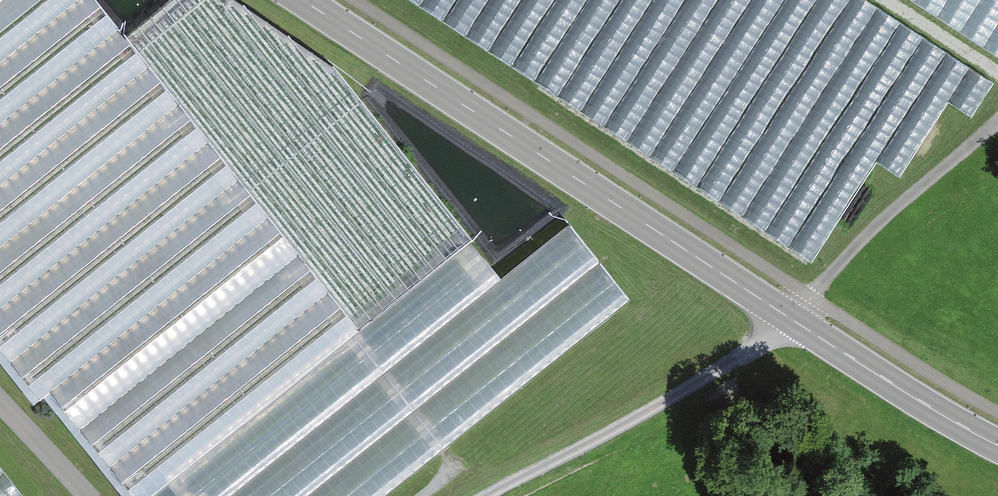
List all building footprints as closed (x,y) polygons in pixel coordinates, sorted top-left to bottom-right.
[(997,80),(997,60),(898,0),(415,0),(824,247),(876,161),(903,177),(949,101),(976,117),(997,80)] [(997,22),(997,0),(959,0),(997,22)] [(0,482),(0,495),(10,495),(0,482)]
